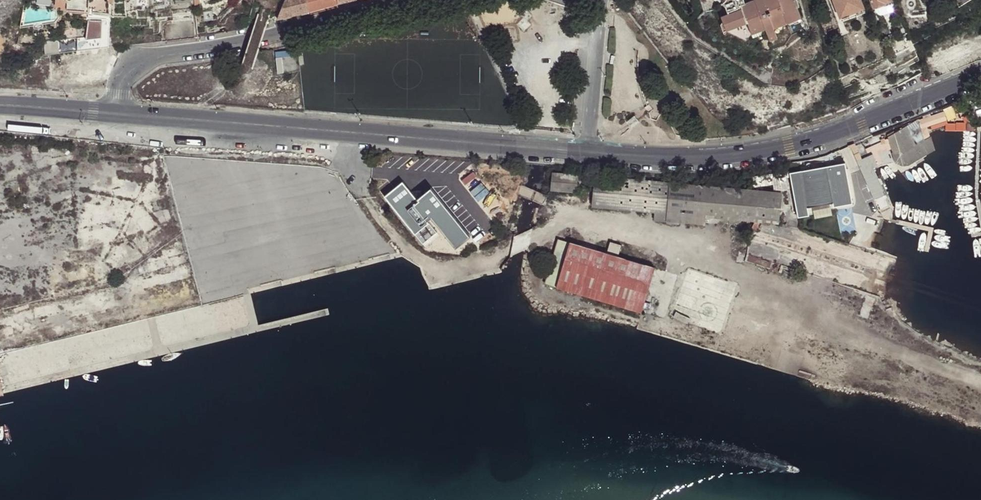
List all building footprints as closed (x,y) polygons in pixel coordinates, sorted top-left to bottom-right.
[(309,12),(307,0),(291,0),(285,1),(278,21),(309,12)] [(317,10),(315,0),(307,0),(309,12),(317,10)] [(344,3),(344,0),(315,0),(317,10),(337,4),(344,3)] [(722,3),(725,15),(720,16),(725,31),(747,23),(751,34),(765,30),(769,41),(777,38),(774,29),(801,18),(797,7),(799,6),(797,0),(734,0),(719,0),(722,3)] [(834,0),(829,0),(838,24),(866,13),(865,8),(841,17),(834,0)] [(841,17),(865,8),(861,0),(834,0),(841,17)] [(891,0),(890,0),(884,2),(884,3),(874,7),(876,12),(893,6),(891,0)] [(936,30),(952,22),(949,17),(934,24),(936,30)] [(109,24),(88,22),(88,39),(78,40),(80,53),(112,50),(109,24)] [(192,24),(174,26),(175,42),(194,40),(192,24)] [(174,26),(172,26),(164,27),(166,43),(175,42),(174,26)] [(278,51),(280,72),(299,70),(297,50),(278,51)] [(840,79),(843,87),(854,83),(851,74),(840,79)] [(919,120),(893,132),(902,152),(927,139),(926,137),(933,135),(932,131),(942,127),(948,121),(942,111),(919,120)] [(902,152),(893,132),(887,134),(898,161),(906,165),(937,149),(932,136),(926,137),(927,139),(902,152)] [(802,206),(834,202),(831,184),(829,169),(829,166),(802,170),(804,188),(799,189),(802,206)] [(847,166),(829,169),(831,184),(849,181),(847,166)] [(788,186),(787,179),(786,172),(754,176),(756,186),(775,185),(776,190),(788,189),(788,186)] [(575,192),(576,176),(553,173),(552,190),(575,192)] [(707,185),(597,175),(594,206),(658,212),(657,220),(708,225),(709,218),(779,223),(783,193),(733,187),(734,182),(708,180),(707,185)] [(798,177),(787,179),(788,186),(799,184),(798,177)] [(427,222),(431,219),(455,250),(469,238),(430,190),(417,201),(402,183),(384,198),(424,246),(438,235),(427,222)] [(572,242),(556,287),(644,313),(659,269),(572,242)] [(747,253),(740,251),(738,258),(745,260),(747,253)] [(794,269),(783,265),(780,272),(792,275),(794,269)]
